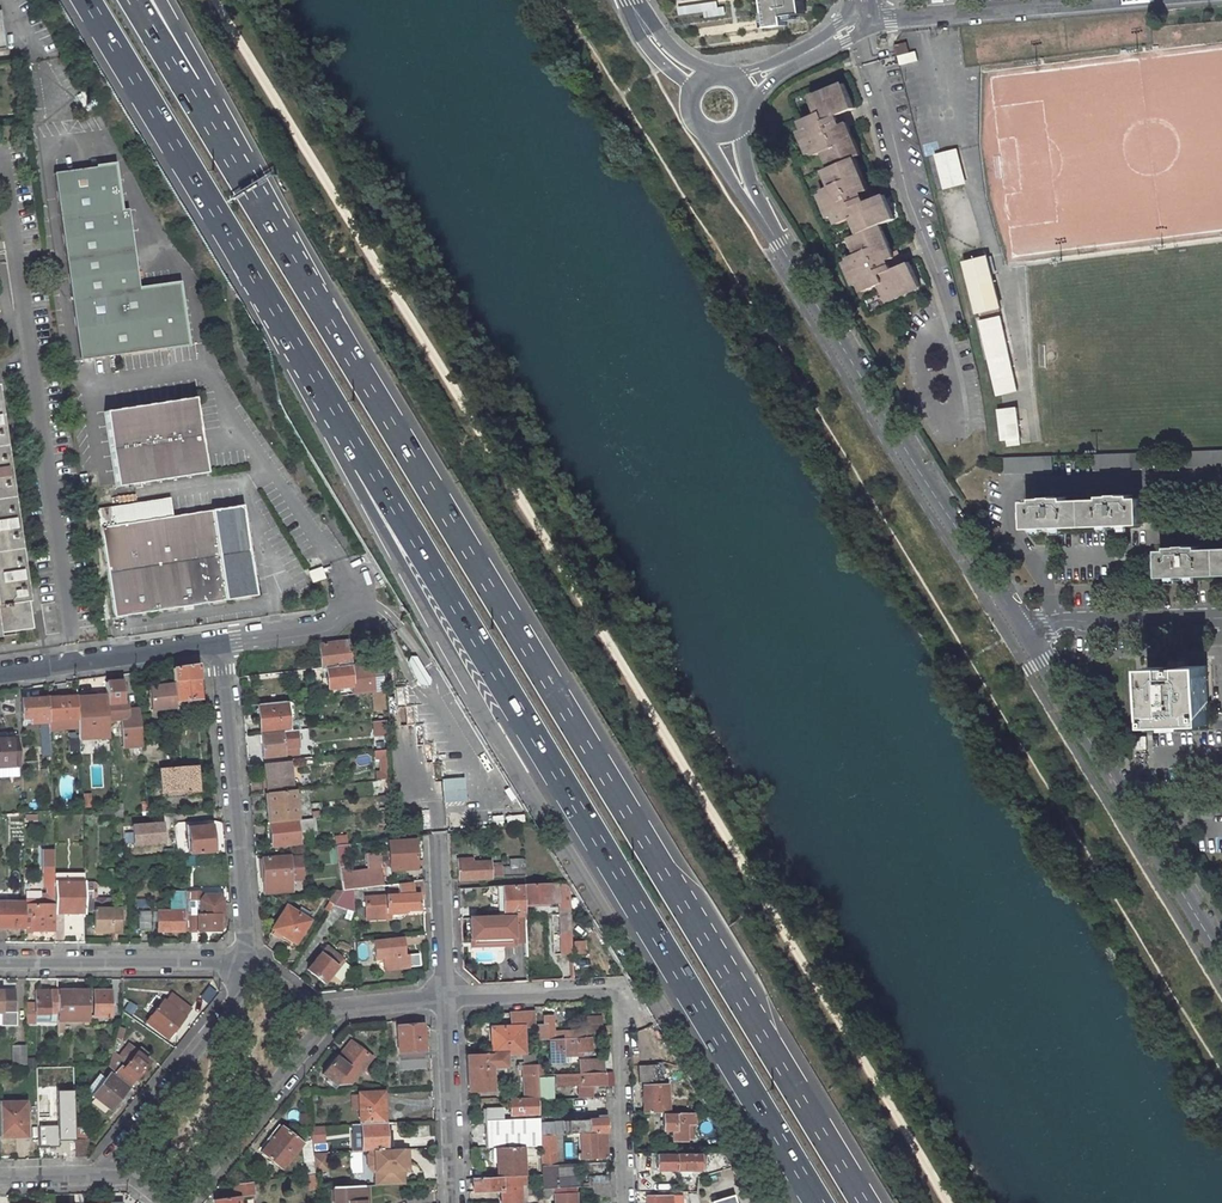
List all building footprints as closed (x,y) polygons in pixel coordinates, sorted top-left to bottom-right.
[(720,0),(678,7),(680,16),(703,12),(704,18),(723,15),(720,0)] [(828,12),(830,7),(824,3),(818,14),(824,17),(828,12)] [(897,55),(909,52),(906,42),(895,45),(897,55)] [(918,60),(916,52),(898,56),(901,65),(918,60)] [(861,252),(858,253),(850,257),(850,259),(856,273),(852,275),(856,285),(861,283),(864,291),(880,285),(883,293),(888,291),(891,299),(920,287),(910,262),(903,265),(899,267),(895,257),(899,256),(897,250),(893,252),(881,225),(895,219),(885,194),(877,197),(873,199),(869,190),(873,188),(871,183),(867,185),(856,157),(861,155),(849,127),(853,125),(851,120),(847,122),(843,113),(847,111),(855,108),(844,83),(816,96),(819,103),(814,106),(818,114),(802,121),(805,129),(800,131),(805,141),(809,139),(815,152),(816,155),(825,151),(827,150),(830,155),(833,154),(837,165),(832,167),(836,178),(833,179),(835,185),(833,186),(824,189),(825,192),(831,206),(826,208),(831,218),(835,216),(839,224),(855,217),(858,225),(863,223),(866,231),(862,233),(857,235),(862,246),(859,247),(861,252)] [(814,106),(819,103),(816,96),(811,98),(814,106)] [(810,154),(815,152),(809,139),(805,141),(810,154)] [(833,154),(830,155),(827,150),(825,151),(832,167),(837,165),(833,154)] [(946,187),(964,182),(955,151),(938,155),(946,187)] [(55,173),(80,360),(169,347),(169,348),(188,345),(180,283),(161,286),(161,287),(140,290),(129,209),(121,210),(115,165),(96,167),(96,168),(55,173)] [(832,167),(826,170),(833,186),(835,185),(833,179),(836,178),(832,167)] [(826,208),(831,206),(825,192),(820,194),(826,208)] [(862,233),(866,231),(863,223),(858,225),(862,233)] [(858,253),(861,252),(859,247),(862,246),(857,235),(851,238),(858,253)] [(965,261),(978,313),(982,313),(982,316),(1001,311),(986,253),(976,255),(977,258),(965,261)] [(852,275),(856,273),(850,259),(846,262),(852,275)] [(887,300),(891,299),(888,291),(883,293),(887,300)] [(997,395),(1018,390),(1002,316),(982,320),(982,327),(997,395)] [(194,398),(104,412),(116,487),(206,473),(194,398)] [(1020,438),(1021,438),(1017,407),(999,410),(1003,440),(1007,440),(1008,446),(1021,444),(1020,438)] [(1186,452),(1187,468),(1221,466),(1221,450),(1186,452)] [(1141,453),(1093,455),(1093,471),(1142,469),(1141,453)] [(1004,458),(1005,474),(1053,472),(1052,456),(1004,458)] [(21,603),(0,457),(0,632),(32,628),(28,602),(21,603)] [(1187,505),(1187,489),(1176,490),(1177,506),(1187,505)] [(1177,506),(1176,490),(1158,490),(1159,506),(1177,506)] [(1102,496),(1103,499),(1067,500),(1067,497),(1056,497),(1046,497),(1046,498),(1036,498),(1036,501),(1026,501),(1027,528),(1144,524),(1143,497),(1133,497),(1133,494),(1123,495),(1123,494),(1113,495),(1102,496)] [(170,497),(98,509),(115,618),(256,596),(242,505),(173,516),(170,497)] [(1201,549),(1201,546),(1191,546),(1191,545),(1181,546),(1170,547),(1170,550),(1161,550),(1162,577),(1221,575),(1221,548),(1201,549)] [(320,568),(309,572),(313,582),(324,578),(320,568)] [(103,587),(95,589),(99,620),(108,619),(103,587)] [(348,641),(319,645),(322,669),(327,668),(351,665),(348,641)] [(260,657),(252,658),(254,675),(262,674),(260,657)] [(415,657),(408,661),(421,683),(424,684),(428,681),(429,678),(415,657)] [(197,665),(172,669),(173,681),(176,711),(181,711),(180,703),(200,702),(199,699),(200,698),(202,697),(201,690),(200,691),(197,665)] [(327,668),(329,689),(353,686),(351,665),(327,668)] [(1209,724),(1207,665),(1148,667),(1151,726),(1209,724)] [(121,682),(105,683),(106,697),(108,720),(120,720),(123,748),(142,746),(139,710),(127,711),(126,703),(123,704),(121,682)] [(149,686),(151,710),(175,707),(173,684),(149,686)] [(47,698),(49,721),(78,719),(77,698),(77,697),(47,698)] [(106,697),(77,698),(78,719),(79,737),(109,736),(108,720),(106,697)] [(47,698),(22,700),(23,718),(31,718),(36,717),(36,723),(40,723),(44,723),(49,723),(49,721),(47,698)] [(284,701),(258,704),(261,734),(287,731),(284,701)] [(386,737),(385,721),(372,721),(373,737),(386,737)] [(40,728),(42,747),(44,747),(50,746),(49,727),(44,728),(40,728)] [(261,734),(263,757),(284,755),(283,754),(283,749),(298,747),(296,730),(287,731),(261,734)] [(1147,749),(1147,737),(1134,737),(1135,749),(1147,749)] [(17,765),(18,765),(16,738),(0,739),(0,766),(17,765)] [(73,753),(82,752),(81,740),(72,741),(73,753)] [(388,779),(387,750),(374,751),(376,780),(388,779)] [(289,761),(264,764),(265,774),(267,793),(292,791),(289,761)] [(17,765),(0,766),(0,775),(18,774),(17,765)] [(185,793),(199,792),(197,765),(159,768),(161,794),(185,792),(185,793)] [(444,800),(465,799),(463,780),(442,781),(444,800)] [(292,791),(267,793),(268,805),(266,805),(267,814),(269,813),(270,823),(296,820),(296,819),(297,819),(296,818),(296,811),(296,810),(295,803),(294,790),(292,791)] [(114,806),(114,818),(123,817),(122,805),(114,806)] [(103,808),(103,817),(113,817),(113,807),(103,808)] [(200,819),(199,810),(170,813),(171,822),(200,819)] [(270,823),(272,846),(299,843),(296,820),(270,823)] [(307,831),(315,831),(314,820),(306,821),(307,831)] [(163,823),(129,825),(131,848),(164,846),(163,823)] [(211,826),(188,828),(190,853),(214,851),(211,826)] [(335,837),(336,844),(346,843),(345,835),(335,837)] [(353,889),(383,886),(381,869),(380,866),(389,866),(390,870),(406,870),(406,866),(415,865),(414,845),(422,845),(421,836),(414,837),(414,840),(388,841),(388,852),(366,855),(368,870),(349,873),(349,868),(340,869),(342,890),(343,890),(353,889)] [(330,863),(338,862),(336,846),(328,847),(330,863)] [(301,856),(289,857),(290,869),(302,868),(301,856)] [(289,857),(262,859),(265,893),(292,891),(291,880),(303,879),(302,868),(290,869),(289,857)] [(348,857),(338,858),(340,869),(349,868),(348,857)] [(510,867),(501,867),(502,877),(526,876),(526,860),(522,859),(509,859),(510,867)] [(470,860),(457,861),(457,879),(491,877),(490,867),(490,862),(471,863),(470,860)] [(497,867),(490,867),(491,877),(502,877),(501,867),(497,867)] [(55,873),(55,882),(84,882),(84,873),(55,873)] [(423,881),(398,884),(398,895),(390,896),(365,898),(367,915),(388,914),(388,911),(406,910),(418,909),(418,898),(424,898),(423,881)] [(55,882),(54,882),(54,894),(54,913),(67,913),(67,909),(84,909),(84,899),(84,882),(55,882)] [(564,883),(523,885),(524,904),(549,903),(560,902),(559,891),(565,891),(564,883)] [(398,884),(389,885),(390,896),(398,895),(398,884)] [(523,885),(503,886),(504,918),(525,917),(524,907),(524,904),(523,885)] [(353,889),(343,890),(343,891),(334,904),(333,905),(354,912),(353,889)] [(335,892),(330,901),(334,904),(343,891),(335,892)] [(186,892),(170,892),(171,912),(157,912),(157,931),(188,931),(187,912),(186,892)] [(24,924),(24,931),(55,931),(54,913),(54,894),(41,894),(41,901),(24,901),(24,902),(24,924)] [(195,912),(187,912),(188,931),(219,931),(219,916),(222,916),(222,900),(218,895),(203,896),(200,900),(200,915),(197,915),(195,912)] [(571,934),(569,898),(569,896),(563,896),(564,910),(560,911),(561,934),(571,934)] [(110,898),(84,899),(84,909),(94,909),(94,931),(121,930),(121,904),(110,904),(110,898)] [(147,910),(147,900),(136,900),(136,910),(147,910)] [(334,904),(329,901),(325,909),(329,912),(334,904)] [(0,902),(0,927),(15,927),(15,924),(24,924),(24,902),(0,902)] [(297,913),(286,906),(272,929),(295,943),(309,920),(307,919),(297,913)] [(300,907),(297,913),(307,919),(311,913),(300,907)] [(353,912),(347,910),(344,918),(350,920),(353,912)] [(140,911),(140,931),(150,930),(150,911),(140,911)] [(508,957),(526,957),(525,929),(507,929),(508,957)] [(408,954),(404,955),(402,936),(374,939),(376,958),(383,957),(384,969),(409,967),(408,954)] [(573,942),(574,955),(585,954),(584,941),(583,941),(583,938),(579,939),(580,941),(573,942)] [(307,970),(323,982),(324,982),(342,959),(331,950),(331,951),(325,946),(307,970)] [(344,961),(342,959),(324,982),(326,984),(344,961)] [(14,1013),(14,990),(0,990),(0,1013),(14,1013)] [(35,1003),(27,1003),(27,1023),(36,1023),(36,1014),(57,1013),(57,994),(57,990),(35,991),(35,1003)] [(74,994),(57,994),(57,1013),(57,1020),(64,1020),(84,1020),(84,1023),(88,1024),(88,1020),(89,1020),(89,990),(74,990),(74,994)] [(94,1017),(111,1017),(111,991),(94,991),(94,1017)] [(146,1022),(168,1038),(190,1009),(171,994),(165,1002),(163,1000),(146,1022)] [(138,1008),(133,1004),(130,1008),(134,1012),(138,1008)] [(534,1011),(510,1012),(511,1027),(522,1026),(535,1026),(534,1011)] [(544,1025),(535,1026),(535,1040),(549,1039),(586,1037),(586,1036),(585,1028),(578,1028),(578,1030),(554,1032),(553,1016),(543,1016),(544,1025)] [(602,1017),(586,1018),(587,1028),(602,1027),(602,1017)] [(397,1027),(399,1052),(401,1070),(426,1068),(423,1024),(397,1027)] [(511,1027),(491,1028),(491,1040),(487,1040),(487,1044),(493,1044),(494,1054),(506,1054),(512,1054),(524,1053),(522,1026),(511,1027)] [(602,1027),(587,1028),(585,1028),(586,1036),(603,1036),(602,1027)] [(590,1037),(586,1037),(549,1039),(550,1063),(562,1062),(562,1056),(562,1047),(568,1047),(568,1052),(582,1051),(583,1055),(591,1055),(590,1037)] [(336,1057),(323,1075),(328,1079),(326,1082),(335,1089),(337,1086),(350,1085),(371,1058),(350,1041),(337,1058),(336,1057)] [(26,1046),(12,1046),(13,1068),(26,1068),(26,1046)] [(129,1086),(148,1062),(144,1058),(135,1052),(128,1046),(118,1058),(112,1051),(108,1066),(115,1073),(129,1086)] [(139,1047),(135,1052),(144,1058),(148,1054),(139,1047)] [(562,1047),(562,1056),(583,1055),(582,1051),(568,1052),(568,1047),(562,1047)] [(528,1062),(536,1062),(536,1053),(527,1053),(528,1062)] [(494,1054),(467,1055),(468,1092),(492,1090),(491,1067),(506,1067),(506,1066),(506,1054),(494,1054)] [(580,1062),(581,1073),(605,1072),(604,1061),(580,1062)] [(640,1078),(651,1079),(652,1065),(641,1064),(640,1078)] [(518,1070),(523,1070),(524,1098),(538,1097),(537,1076),(537,1065),(518,1066),(518,1070)] [(654,1079),(671,1079),(671,1070),(654,1070),(654,1079)] [(605,1072),(572,1074),(572,1083),(569,1083),(569,1086),(581,1085),(582,1097),(592,1097),(591,1085),(605,1084),(605,1072)] [(86,1090),(93,1095),(106,1079),(99,1074),(86,1090)] [(127,1088),(109,1074),(106,1079),(93,1095),(110,1109),(127,1088)] [(572,1074),(564,1074),(564,1083),(569,1083),(572,1083),(572,1074)] [(553,1098),(553,1077),(541,1076),(541,1098),(553,1098)] [(668,1113),(668,1086),(657,1086),(645,1086),(645,1113),(668,1113)] [(379,1092),(358,1093),(358,1096),(359,1109),(360,1124),(383,1123),(382,1113),(384,1112),(383,1098),(379,1099),(379,1092)] [(502,1108),(484,1109),(486,1148),(540,1145),(536,1099),(510,1100),(511,1114),(502,1115),(502,1108)] [(674,1100),(674,1108),(694,1108),(694,1100),(674,1100)] [(0,1103),(0,1136),(26,1135),(25,1103),(0,1103)] [(678,1116),(663,1115),(663,1131),(671,1131),(671,1141),(685,1141),(685,1139),(685,1124),(693,1124),(694,1114),(678,1114),(678,1116)] [(548,1116),(539,1116),(540,1135),(554,1134),(554,1133),(587,1132),(588,1133),(607,1132),(606,1118),(548,1122),(548,1116)] [(385,1123),(383,1123),(360,1124),(354,1125),(354,1133),(352,1133),(353,1151),(371,1150),(391,1149),(390,1137),(386,1137),(385,1132),(385,1123)] [(685,1124),(685,1139),(694,1139),(693,1124),(685,1124)] [(64,1125),(65,1128),(44,1129),(44,1147),(66,1146),(75,1146),(75,1139),(74,1125),(64,1125)] [(259,1150),(261,1152),(281,1127),(278,1125),(259,1150)] [(322,1126),(310,1127),(311,1139),(313,1156),(325,1155),(322,1126)] [(415,1128),(417,1146),(432,1145),(431,1126),(415,1128)] [(261,1152),(282,1168),(300,1145),(302,1147),(304,1162),(306,1162),(306,1168),(314,1167),(313,1156),(311,1139),(302,1143),(281,1127),(261,1152)] [(85,1138),(85,1128),(75,1129),(75,1139),(85,1138)] [(588,1133),(580,1133),(581,1153),(572,1153),(573,1159),(608,1157),(607,1132),(588,1133)] [(554,1134),(540,1135),(541,1160),(541,1165),(542,1165),(555,1164),(556,1164),(554,1134)] [(562,1134),(554,1134),(556,1164),(563,1164),(562,1143),(562,1134)] [(568,1134),(562,1134),(562,1143),(571,1142),(571,1137),(568,1137),(568,1134)] [(75,1139),(75,1146),(75,1157),(87,1157),(87,1139),(75,1139)] [(522,1147),(492,1148),(492,1149),(490,1151),(490,1160),(493,1162),(497,1162),(498,1177),(523,1176),(522,1147)] [(408,1163),(407,1148),(391,1149),(371,1150),(366,1156),(367,1168),(372,1172),(375,1172),(375,1185),(403,1184),(402,1163),(408,1163)] [(657,1154),(657,1170),(699,1170),(699,1154),(657,1154)] [(314,1167),(315,1171),(327,1170),(325,1155),(313,1156),(314,1167)] [(556,1164),(555,1164),(555,1179),(574,1178),(574,1184),(579,1184),(578,1177),(577,1177),(576,1163),(563,1164),(556,1164)] [(555,1164),(542,1165),(543,1189),(554,1188),(570,1187),(576,1187),(582,1187),(582,1184),(579,1184),(574,1184),(574,1178),(555,1179),(555,1164)] [(314,1167),(306,1168),(307,1175),(315,1174),(315,1171),(314,1167)] [(472,1178),(473,1191),(501,1190),(501,1202),(520,1202),(519,1184),(524,1184),(523,1176),(498,1177),(472,1178)] [(608,1176),(589,1177),(589,1184),(589,1186),(591,1186),(608,1186),(608,1176)] [(254,1194),(252,1182),(234,1184),(236,1196),(214,1199),(215,1202),(240,1202),(239,1197),(254,1194)] [(608,1186),(591,1186),(592,1193),(592,1197),(610,1196),(610,1185),(608,1186)] [(368,1201),(365,1202),(364,1186),(332,1188),(333,1202),(368,1202),(368,1201)] [(555,1194),(555,1202),(576,1202),(576,1187),(570,1187),(570,1193),(555,1194)] [(689,1195),(691,1202),(699,1202),(697,1193),(689,1195)]
